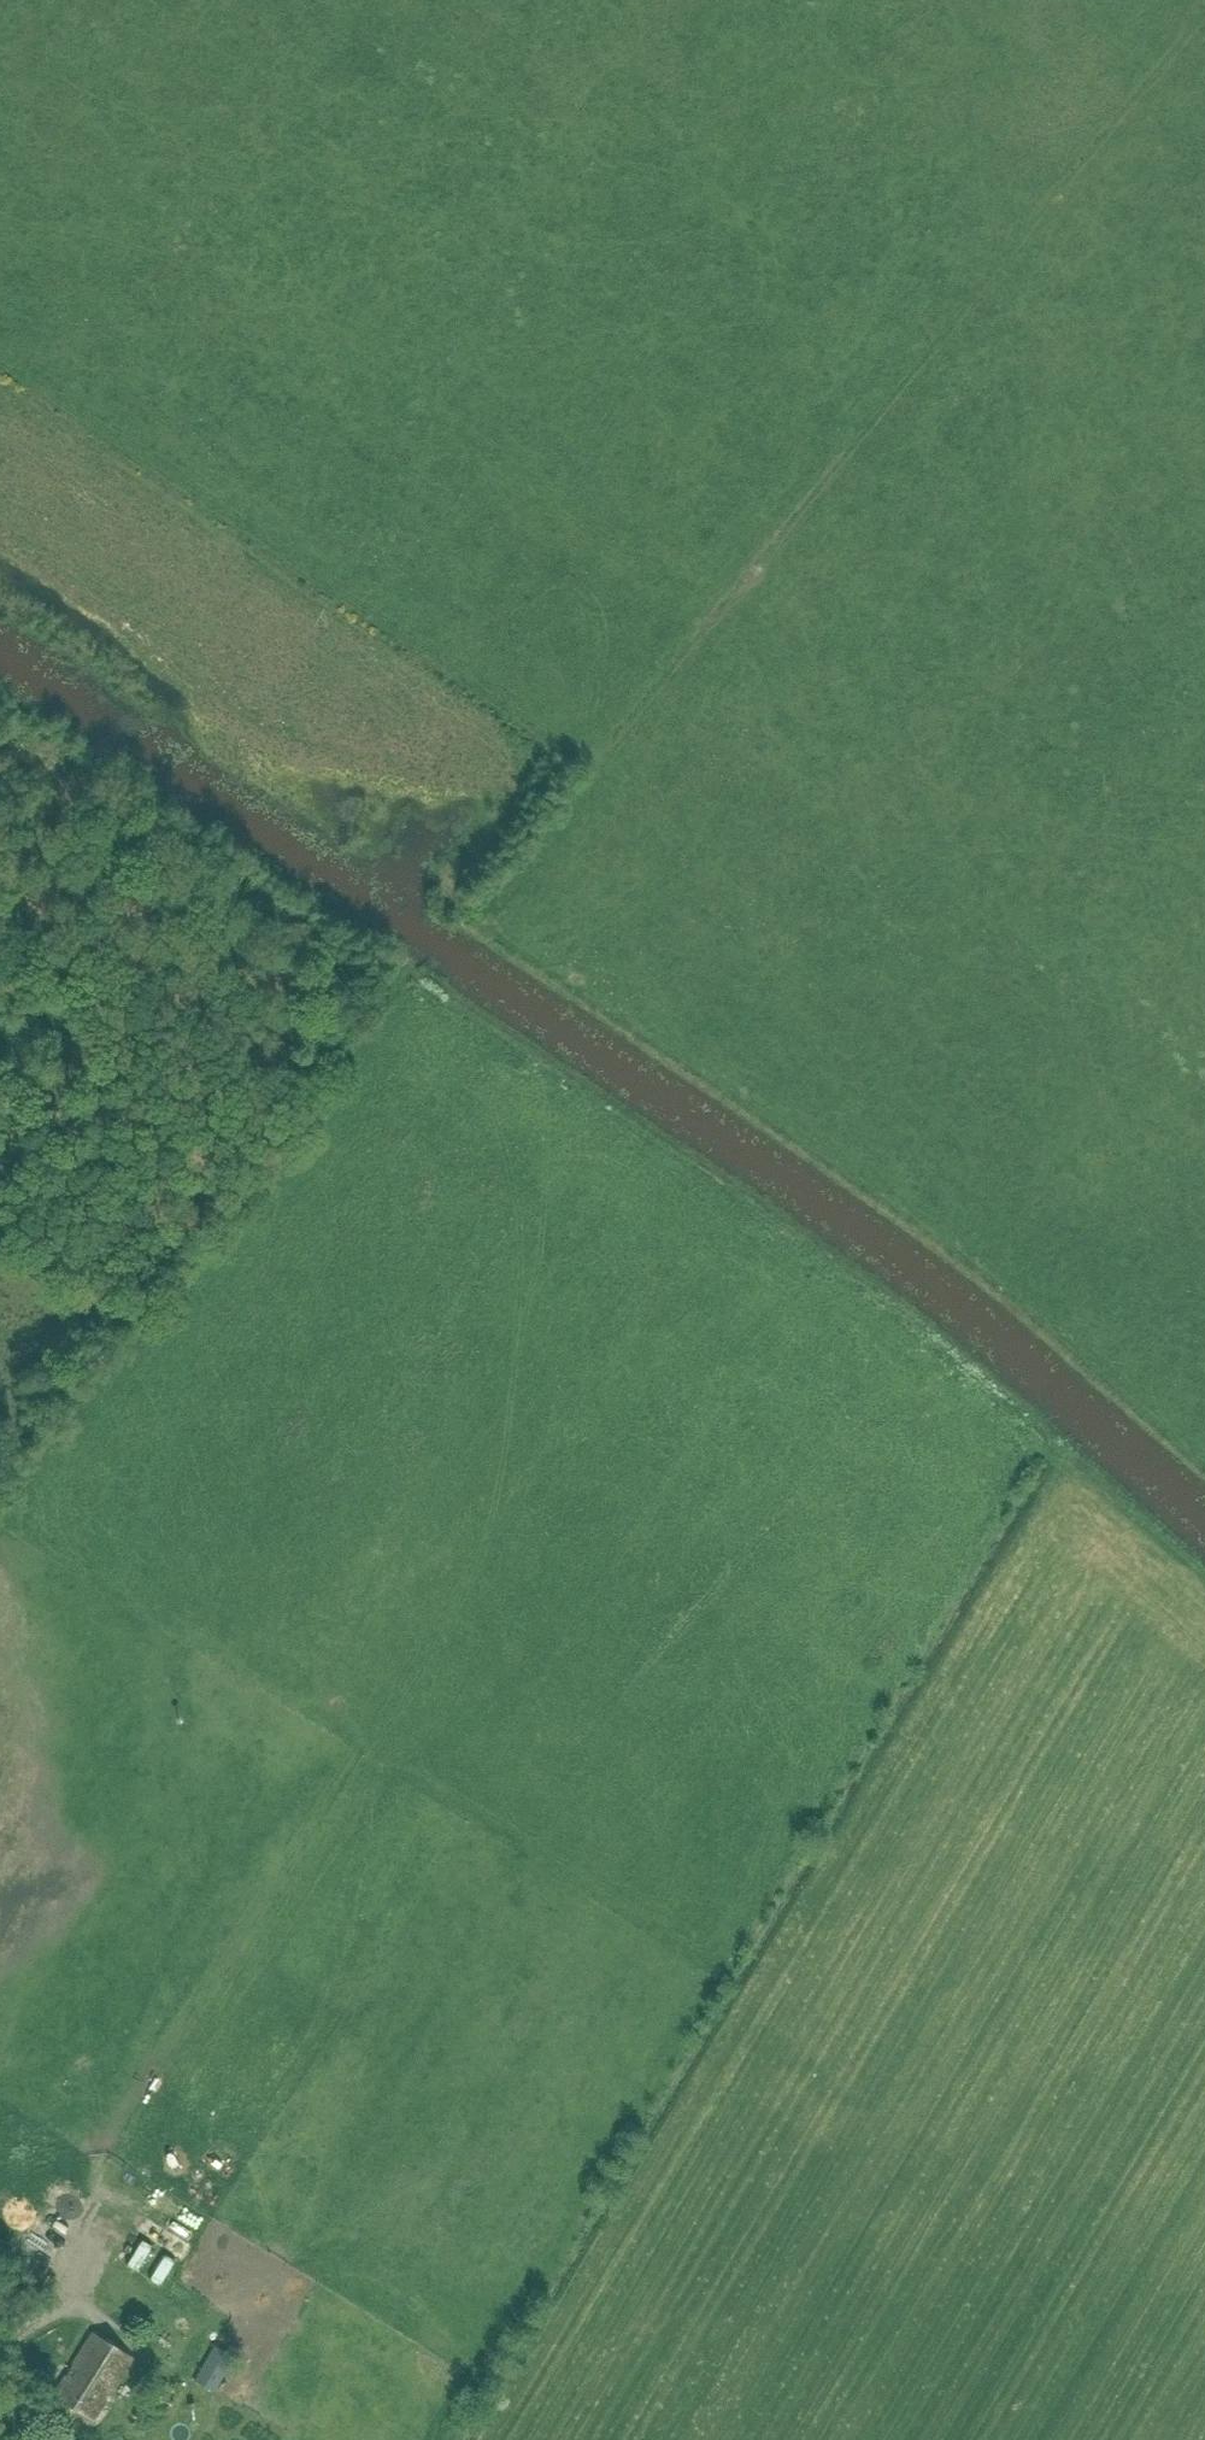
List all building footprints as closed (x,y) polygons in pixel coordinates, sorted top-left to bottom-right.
[(145,2229),(98,2274),(130,2307),(177,2262),(145,2229)] [(94,2333),(55,2394),(92,2418),(131,2358),(94,2333)] [(234,2357),(214,2345),(194,2379),(214,2391),(234,2357)]
